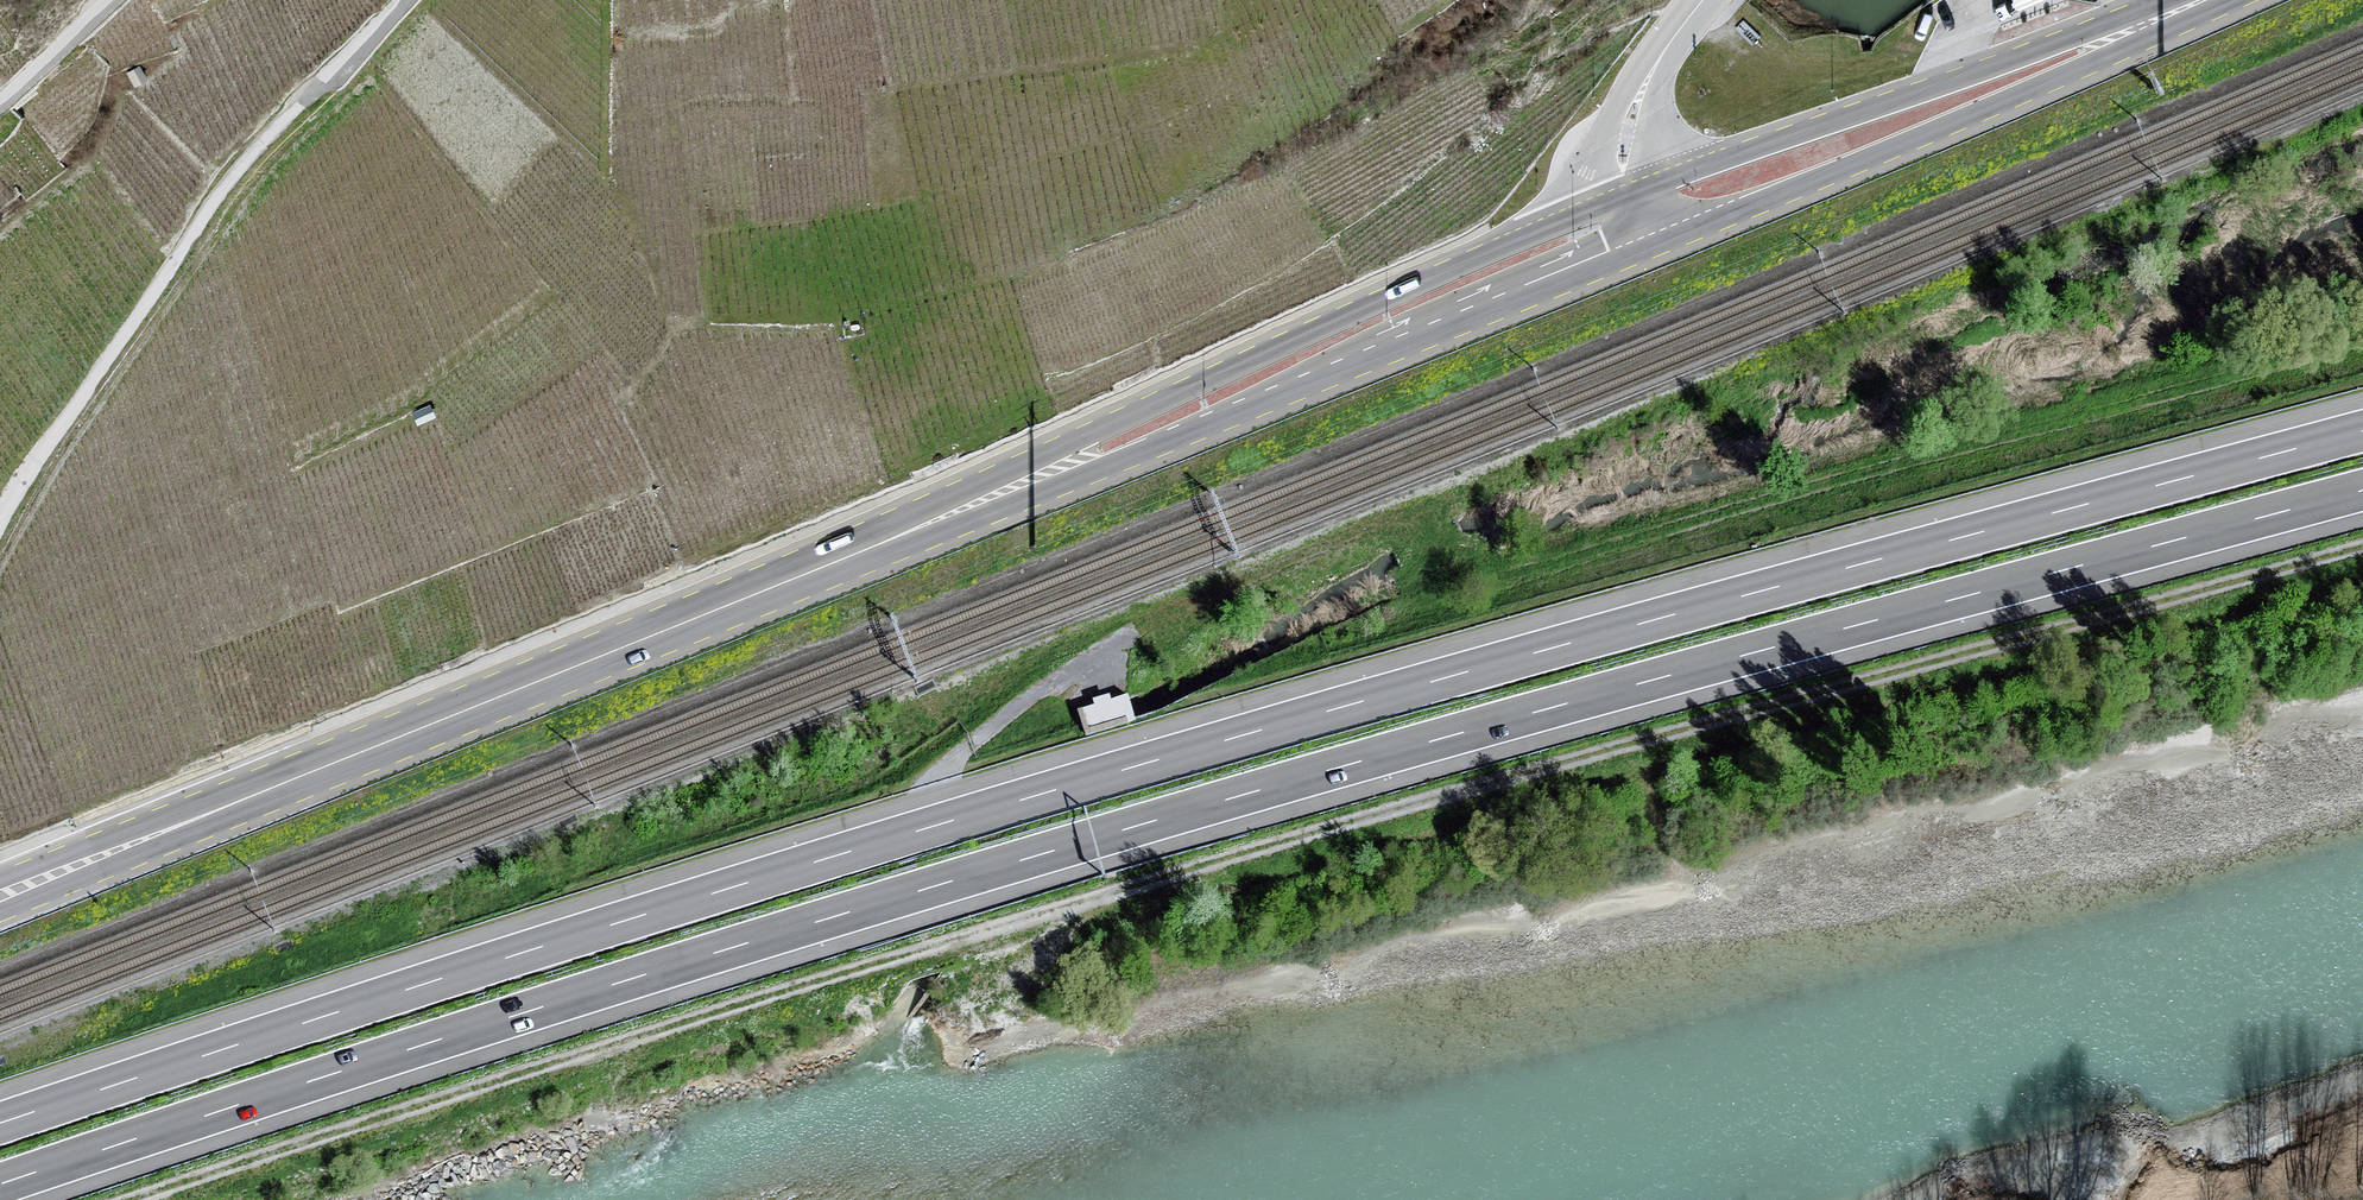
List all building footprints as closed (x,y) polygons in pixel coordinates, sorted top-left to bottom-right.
[(1080,703),(1088,730),(1139,714),(1131,688),(1080,703)]
